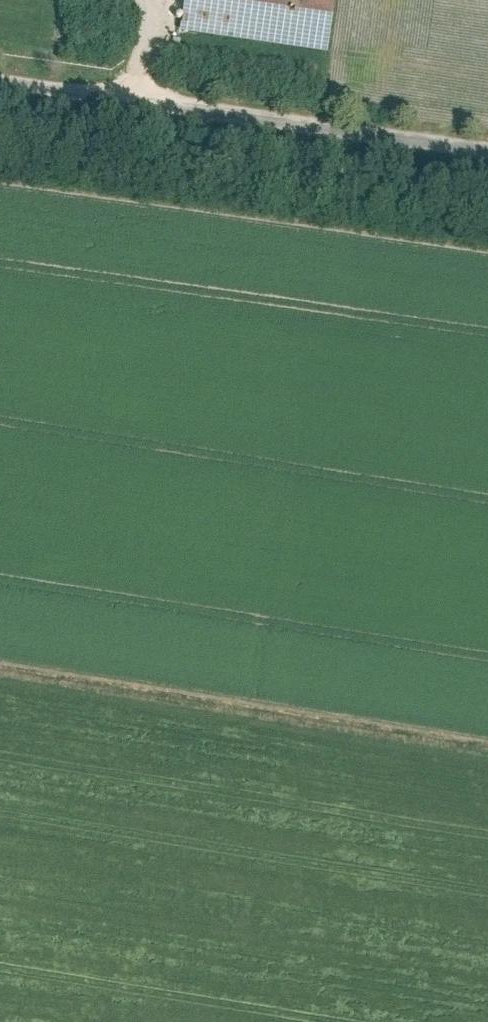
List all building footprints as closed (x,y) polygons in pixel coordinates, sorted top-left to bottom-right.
[(175,43),(322,64),(332,0),(182,0),(175,43)]
